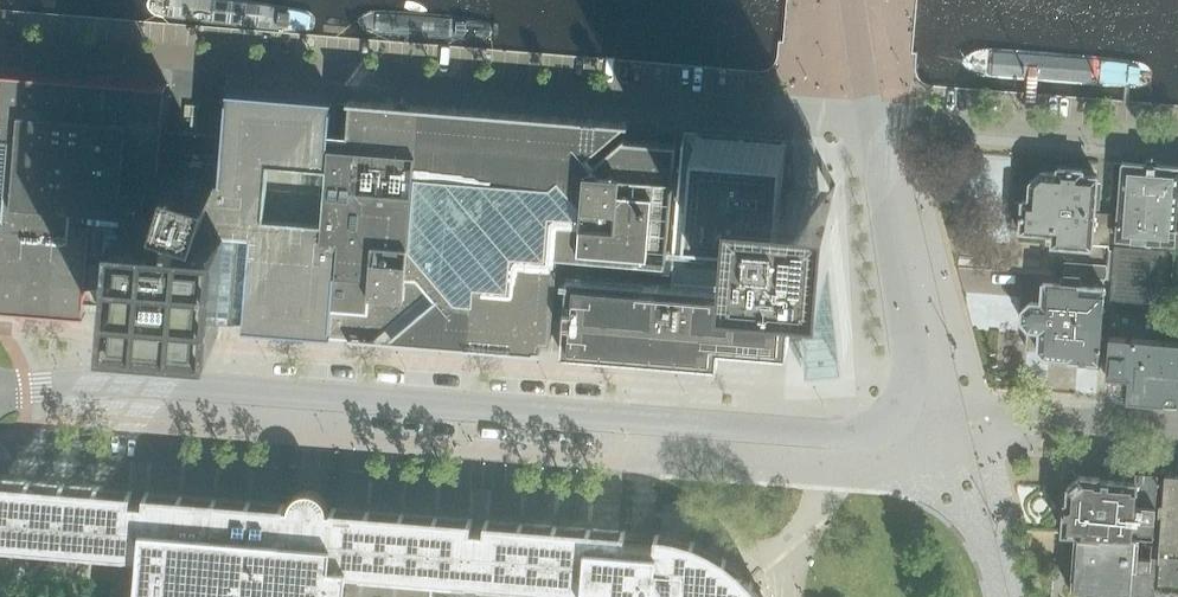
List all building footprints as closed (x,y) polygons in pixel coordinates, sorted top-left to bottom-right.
[(177,19),(178,0),(107,0),(106,13),(177,19)] [(276,27),(278,3),(237,0),(207,0),(205,21),(276,27)] [(402,37),(472,43),(474,19),(403,13),(402,37)] [(501,45),(572,51),(574,27),(503,21),(501,45)] [(982,43),(941,57),(978,79),(1032,84),(1123,92),(1153,87),(1155,71),(1127,58),(982,43)] [(86,314),(88,283),(94,221),(118,223),(119,210),(146,212),(147,191),(160,192),(162,168),(160,168),(163,136),(167,84),(1,71),(0,84),(0,306),(86,314)] [(322,237),(330,132),(333,98),(227,90),(223,141),(220,180),(217,215),(221,220),(254,222),(246,317),(245,327),(332,334),(339,238),(322,237)] [(330,132),(322,237),(339,238),(332,334),(372,337),(385,327),(395,319),(401,327),(400,340),(538,351),(539,339),(551,340),(551,337),(552,321),(564,322),(568,274),(675,283),(722,286),(723,275),(731,276),(732,267),(733,249),(674,244),(681,161),(675,160),(676,147),(676,143),(674,143),(658,141),(656,141),(626,138),(625,137),(605,154),(595,162),(594,161),(593,160),(592,158),(591,157),(588,155),(624,124),(628,125),(628,121),(489,110),(411,104),(404,96),(397,103),(396,103),(394,103),(353,100),(352,108),(350,133),(340,132),(330,132)] [(684,127),(683,134),(681,161),(674,244),(733,249),(732,267),(731,276),(793,281),(801,282),(801,272),(820,274),(828,275),(830,258),(835,185),(820,184),(815,183),(796,182),(794,136),(684,127)] [(118,223),(94,221),(88,283),(99,282),(103,282),(114,282),(110,330),(117,330),(210,338),(218,338),(219,319),(230,319),(234,319),(245,318),(246,317),(254,222),(221,220),(217,215),(220,180),(223,141),(215,140),(171,136),(163,136),(160,168),(162,168),(160,192),(147,191),(146,212),(119,210),(118,223)] [(1177,209),(1177,166),(1177,167),(1157,165),(1146,164),(1125,163),(1125,162),(1122,162),(1122,163),(1121,174),(1116,239),(1140,241),(1140,246),(1114,245),(1109,304),(1161,308),(1166,248),(1161,248),(1162,243),(1175,244),(1177,228),(1177,209)] [(1013,202),(1011,227),(1021,228),(1021,229),(1020,229),(1021,230),(1024,231),(1024,230),(1053,232),(1052,244),(1063,244),(1081,245),(1091,246),(1092,241),(1108,243),(1111,213),(1094,212),(1097,176),(1094,176),(1084,175),(1081,175),(1082,173),(1082,170),(1079,170),(1075,170),(1075,169),(1065,169),(1061,169),(1061,168),(1058,168),(1058,171),(1058,173),(1055,173),(1045,172),(1042,172),(1041,172),(1042,172),(1040,173),(1032,180),(1031,181),(1031,182),(1030,182),(1030,187),(1029,196),(1029,197),(1029,201),(1023,201),(1023,203),(1013,202)] [(1082,276),(1105,278),(1106,275),(1106,265),(1064,262),(1063,275),(1082,276)] [(675,283),(568,274),(564,322),(561,352),(718,365),(719,348),(787,354),(793,281),(731,276),(723,275),(722,286),(675,283)] [(1105,287),(1081,285),(1060,283),(1043,282),(1041,302),(1030,301),(1022,308),(1021,320),(1028,328),(1027,348),(1038,349),(1043,355),(1043,356),(1047,356),(1064,357),(1067,358),(1067,359),(1070,360),(1070,359),(1096,361),(1096,362),(1099,362),(1105,287)] [(1112,309),(1106,374),(1110,374),(1127,395),(1127,398),(1177,402),(1177,314),(1112,309)] [(210,338),(117,330),(116,339),(116,341),(210,349),(210,347),(210,338)] [(1153,533),(1158,472),(1150,471),(1131,469),(1130,471),(1132,471),(1132,480),(1131,479),(1131,481),(1112,480),(1109,480),(1099,479),(1100,477),(1099,477),(1097,476),(1096,477),(1082,475),(1079,475),(1078,475),(1078,476),(1072,469),(1063,477),(1068,483),(1068,484),(1066,502),(1065,502),(1062,532),(1076,533),(1075,534),(1132,538),(1133,530),(1138,530),(1138,532),(1153,533)] [(1156,591),(1177,592),(1177,476),(1174,475),(1168,475),(1168,472),(1165,472),(1158,557),(1156,591)] [(139,556),(136,596),(432,596),(433,580),(646,596),(763,596),(762,595),(758,590),(752,583),(748,577),(741,571),(734,565),(726,559),(719,554),(711,550),(703,546),(697,543),(690,540),(683,538),(675,536),(668,535),(659,534),(655,534),(654,544),(625,542),(625,531),(485,520),(484,528),(472,527),(472,519),(332,507),(332,509),(328,509),(328,507),(328,504),(327,501),(325,498),(322,494),(320,492),(316,490),(313,489),(310,488),(307,488),(302,489),(299,491),(296,493),(294,496),(291,499),(290,503),(290,504),(289,506),(285,506),(285,504),(145,492),(144,500),(132,500),(132,491),(18,482),(0,480),(0,545),(139,556)] [(1075,535),(1074,537),(1077,537),(1075,561),(1073,560),(1070,590),(1086,592),(1130,595),(1130,596),(1155,596),(1156,591),(1158,557),(1137,555),(1139,539),(1132,538),(1075,534),(1075,535)]
